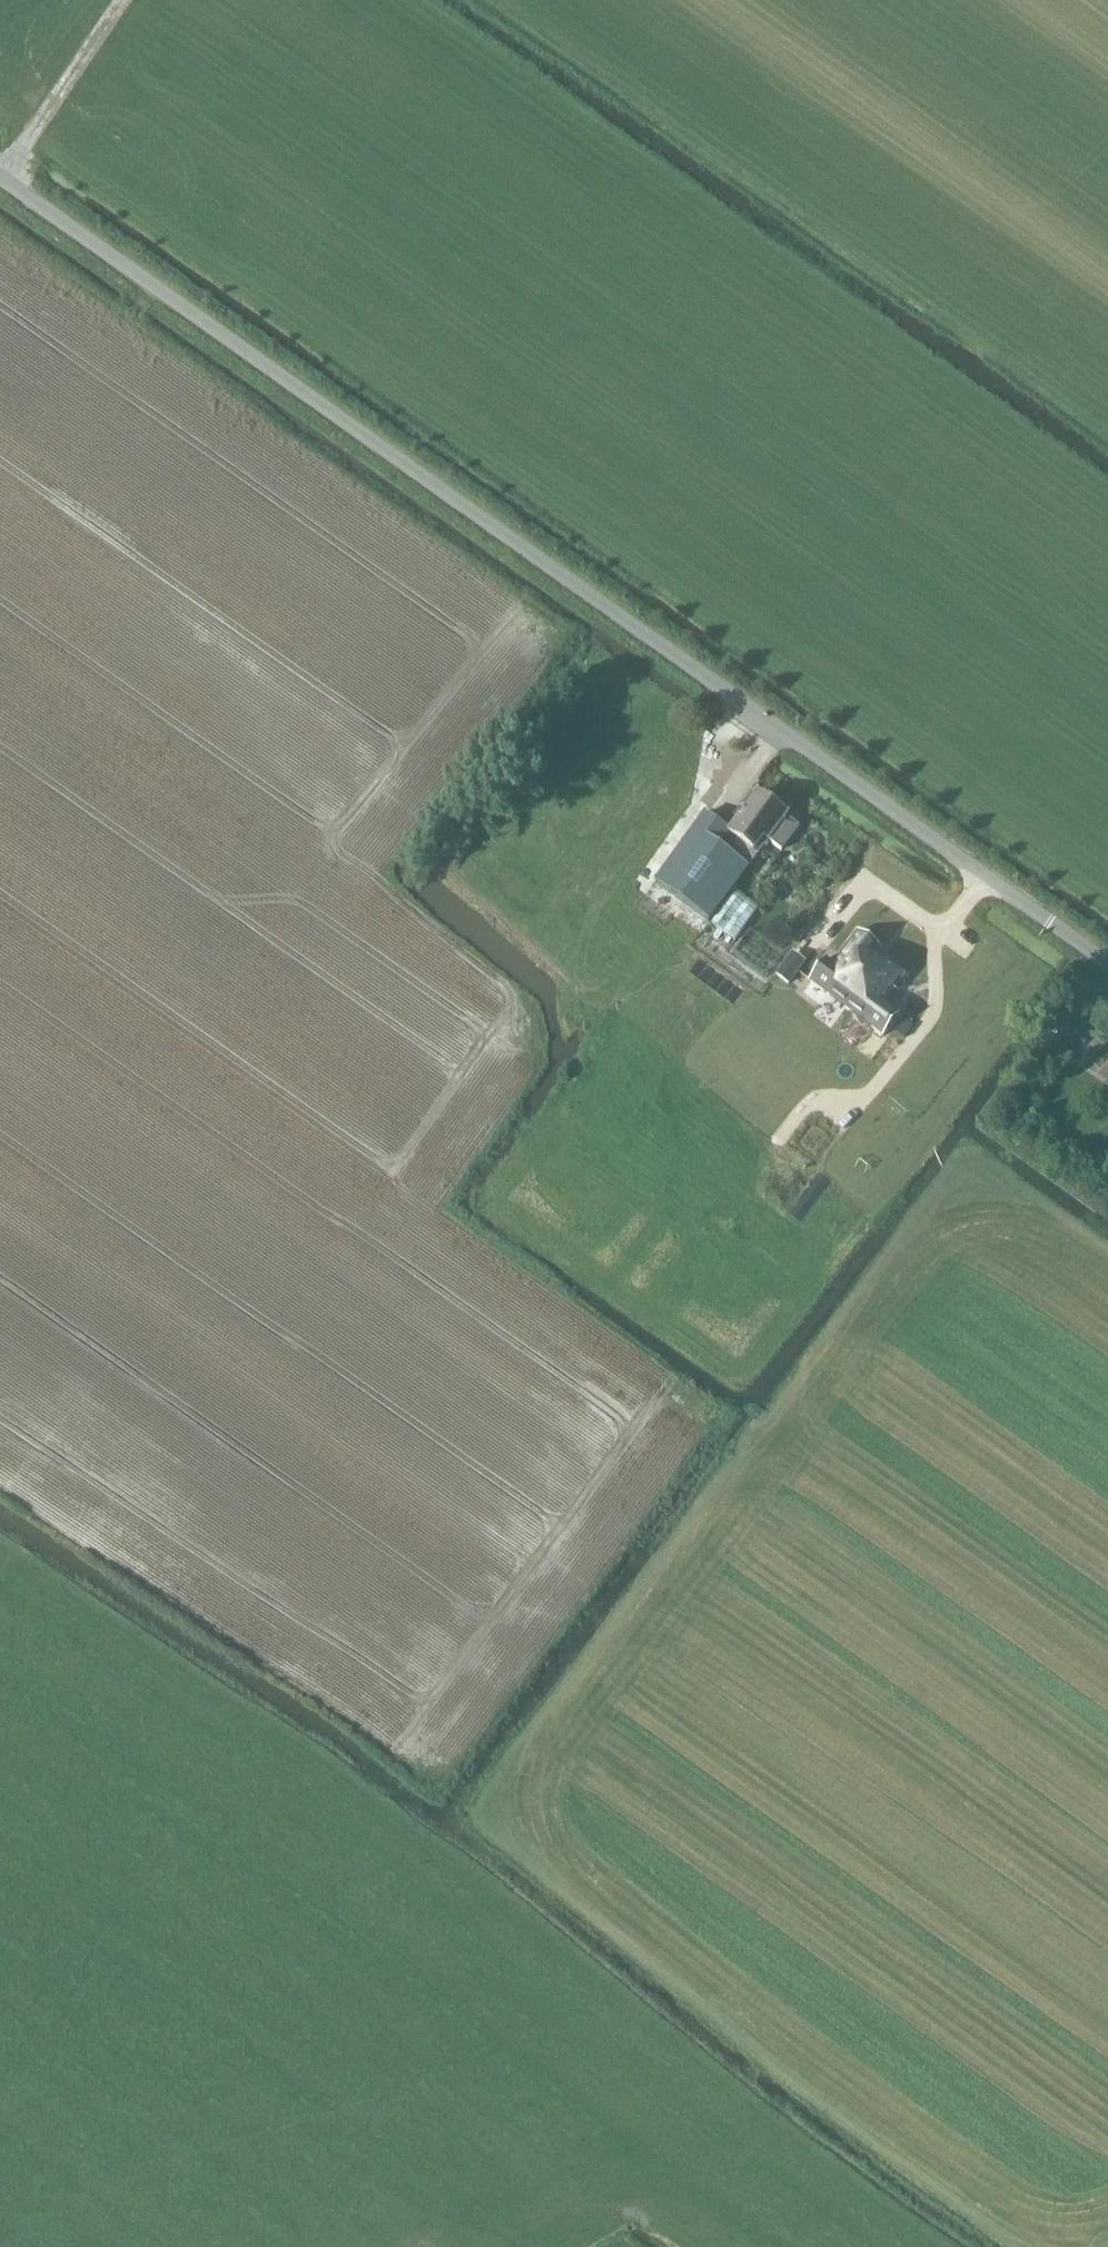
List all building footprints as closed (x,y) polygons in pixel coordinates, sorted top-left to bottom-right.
[(768,844),(786,817),(756,796),(730,832),(709,817),(727,792),(676,755),(587,879),(640,915),(650,901),(699,937),(767,843),(768,844)] [(886,941),(907,913),(910,910),(881,888),(856,923),(848,917),(831,939),(823,949),(842,963),(849,953),(872,970),(891,945),(886,941)] [(735,892),(712,923),(735,940),(758,909),(735,892)] [(891,945),(872,970),(911,999),(928,977),(913,966),(924,952),(922,950),(933,935),(912,919),(913,917),(907,913),(886,941),(891,945)] [(783,966),(796,976),(806,962),(793,953),(783,966)] [(869,1026),(853,1014),(836,1037),(853,1049),(869,1026)]
